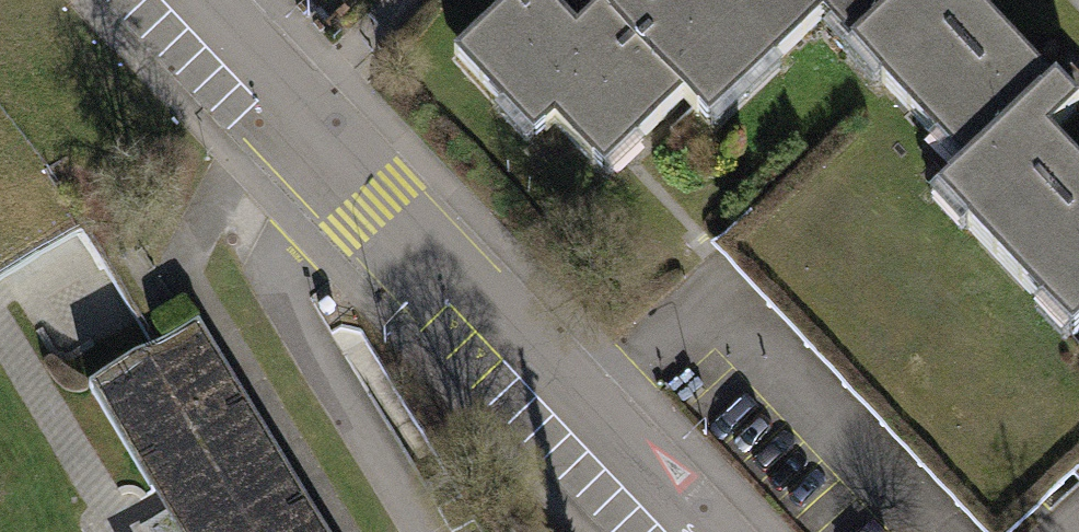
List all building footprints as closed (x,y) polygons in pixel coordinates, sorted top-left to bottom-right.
[(862,37),(900,0),(686,0),(661,23),(639,0),(605,0),(598,7),(611,21),(588,43),(547,0),(516,0),(454,59),(503,110),(515,99),(544,130),(546,132),(554,124),(592,163),(594,161),(625,132),(637,144),(683,100),(697,115),(700,112),(764,52),(776,64),(825,18),(835,8),(862,37)] [(592,11),(598,7),(605,0),(581,0),(592,11)] [(862,37),(894,71),(882,82),(937,140),(949,129),(975,157),(957,174),(948,183),(949,185),(980,217),(968,228),(1073,338),(1078,333),(1078,189),(1038,146),(1051,134),(1078,108),(1078,106),(1056,82),(1052,86),(1040,97),(961,15),(974,3),(971,0),(900,0),(862,37)] [(1052,86),(974,3),(961,15),(1040,97),(1052,86)] [(835,8),(825,18),(834,27),(826,35),(876,88),(882,82),(894,71),(862,37),(835,8)] [(764,52),(700,112),(717,130),(781,69),(776,64),(764,52)] [(1056,82),(1078,106),(1078,80),(1069,69),(1056,82)] [(515,99),(503,110),(497,116),(527,147),(544,130),(515,99)] [(949,129),(937,140),(931,146),(957,174),(975,157),(949,129)] [(625,132),(594,161),(611,179),(643,150),(637,144),(625,132)] [(1051,134),(1038,146),(1078,189),(1078,164),(1051,134)] [(73,215),(44,168),(0,196),(0,259),(73,215)] [(980,217),(949,185),(932,202),(961,233),(968,228),(980,217)] [(81,228),(73,215),(0,259),(0,278),(81,228)] [(272,531),(329,531),(203,324),(161,349),(272,531)] [(196,531),(272,531),(161,349),(158,345),(104,380),(196,531)]
